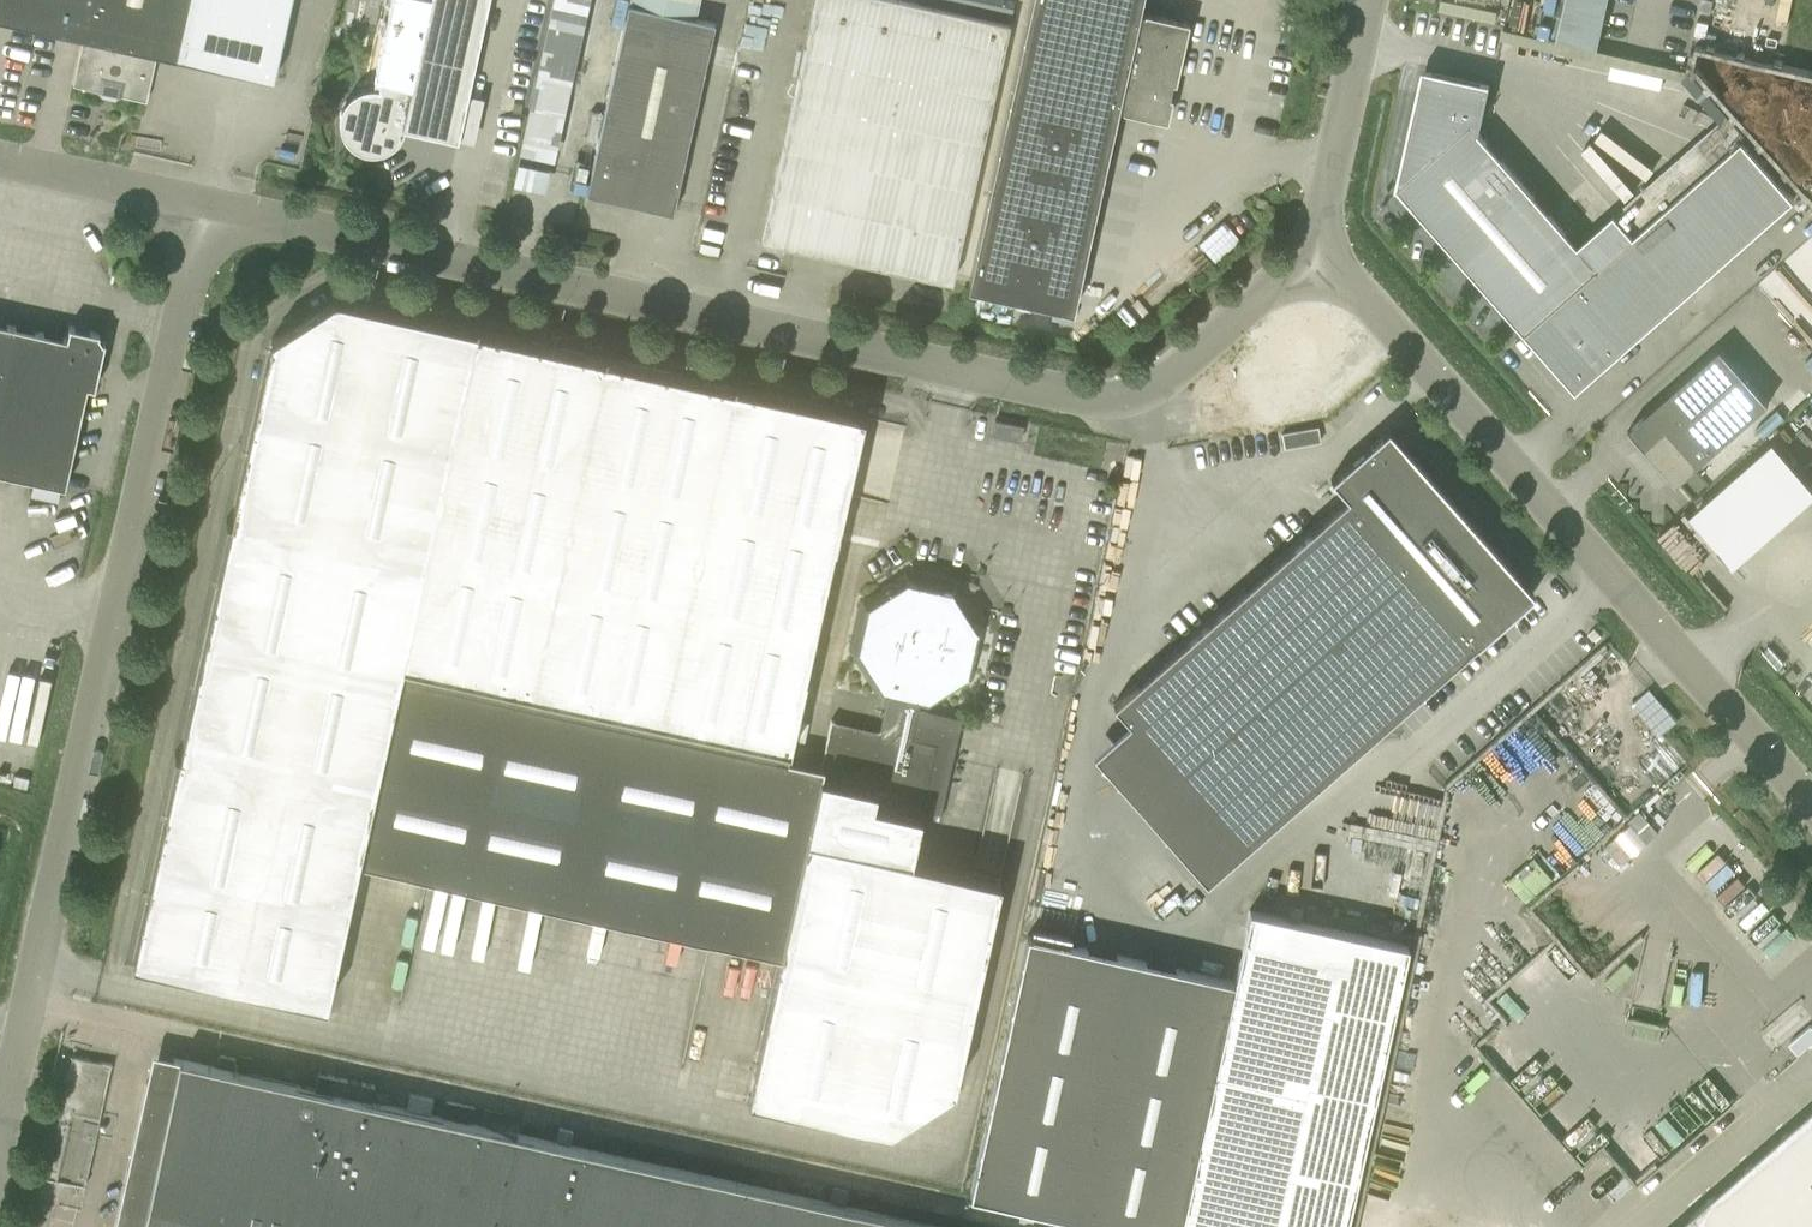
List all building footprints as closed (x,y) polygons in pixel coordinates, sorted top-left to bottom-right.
[(74,83),(147,100),(157,53),(274,79),(292,0),(0,0),(0,17),(84,36),(74,83)] [(374,81),(380,83),(379,88),(376,87),(372,87),(369,87),(365,88),(362,89),(359,90),(356,92),(353,94),(350,96),(348,98),(346,101),(344,104),(343,107),(341,110),(341,112),(340,116),(340,118),(340,121),(340,123),(341,127),(341,129),(342,132),(344,135),(345,137),(347,140),(348,142),(352,145),(354,147),(357,149),(359,150),(363,151),(367,152),(369,152),(373,153),(375,153),(379,152),(382,151),(385,150),(389,148),(392,146),(395,144),(396,143),(399,139),(401,136),(403,133),(404,130),(404,128),(458,140),(488,0),(392,0),(374,81)] [(587,193),(673,212),(715,23),(695,18),(699,0),(629,0),(587,193)] [(952,281),(1009,22),(911,0),(816,0),(763,239),(952,281)] [(1138,10),(1140,0),(1031,0),(968,287),(1072,310),(1117,109),(1167,120),(1189,22),(1138,10)] [(1604,46),(1613,0),(1568,0),(1561,38),(1604,46)] [(1399,186),(1510,313),(1582,249),(1479,133),(1490,84),(1441,73),(1436,96),(1420,92),(1399,186)] [(1742,140),(1634,236),(1685,293),(1793,198),(1742,140)] [(544,170),(517,164),(514,177),(541,184),(544,170)] [(1260,198),(1257,206),(1267,209),(1269,200),(1260,198)] [(1582,249),(1510,313),(1577,389),(1685,293),(1634,236),(1598,267),(1582,249)] [(399,673),(477,328),(336,296),(272,337),(133,961),(326,1004),(358,861),(399,673)] [(106,341),(103,340),(100,336),(100,332),(69,326),(67,338),(0,323),(0,472),(65,486),(88,387),(95,388),(106,341)] [(399,673),(786,758),(863,415),(477,328),(399,673)] [(1721,347),(1629,428),(1678,483),(1770,402),(1721,347)] [(1262,375),(1201,386),(1207,419),(1267,409),(1262,375)] [(992,435),(1020,441),(1024,425),(996,419),(992,435)] [(1094,754),(1206,881),(1533,593),(1387,428),(1331,478),(1347,497),(1113,703),(1130,722),(1094,754)] [(1711,496),(1689,515),(1734,564),(1755,545),(1711,496)] [(912,737),(919,705),(929,708),(974,679),(986,627),(957,581),(905,570),(860,598),(848,651),(877,696),(887,698),(880,729),(831,719),(821,766),(786,758),(399,673),(358,861),(778,955),(780,955),(820,777),(874,789),(871,804),(921,815),(937,742),(912,737)] [(1002,876),(912,856),(920,819),(921,815),(871,804),(874,789),(820,777),(780,955),(778,955),(747,1098),(888,1130),(954,1089),(1002,876)] [(1604,846),(1621,865),(1658,832),(1641,813),(1604,846)] [(1538,855),(1512,879),(1532,900),(1557,876),(1538,855)] [(483,945),(450,937),(454,922),(444,920),(446,908),(428,904),(417,953),(478,967),(483,945)] [(970,1194),(1121,1226),(1346,1226),(1409,941),(1251,906),(1235,979),(1027,933),(970,1194)] [(1811,1044),(1811,1026),(1793,1041),(1802,1052),(1811,1044)] [(372,1101),(375,1084),(319,1072),(316,1088),(153,1052),(115,1226),(944,1226),(372,1101)] [(92,1182),(114,1060),(79,1054),(57,1176),(92,1182)] [(1694,1213),(1678,1226),(1811,1226),(1811,1110),(1694,1213)]
